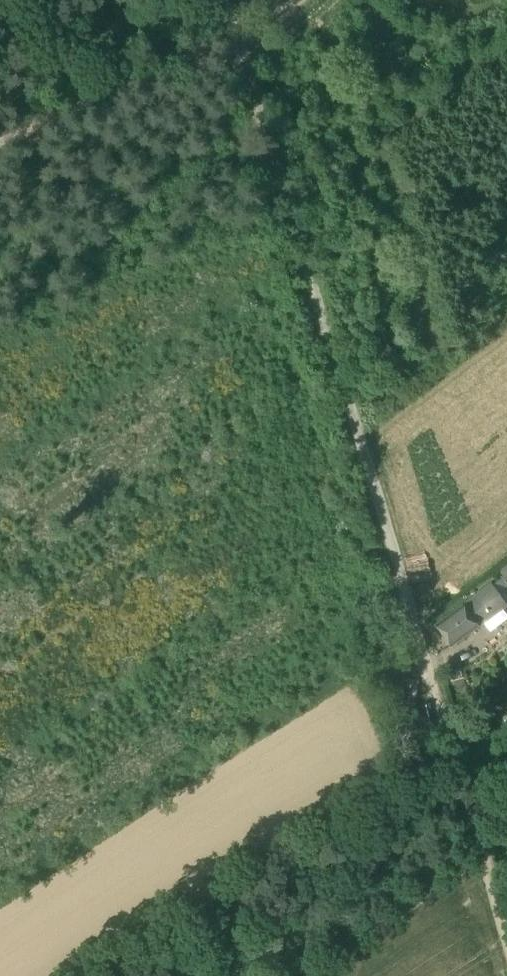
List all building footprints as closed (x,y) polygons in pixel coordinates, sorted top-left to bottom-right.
[(464,604),(436,625),(451,645),(479,625),(506,604),(492,584),(464,604)]
